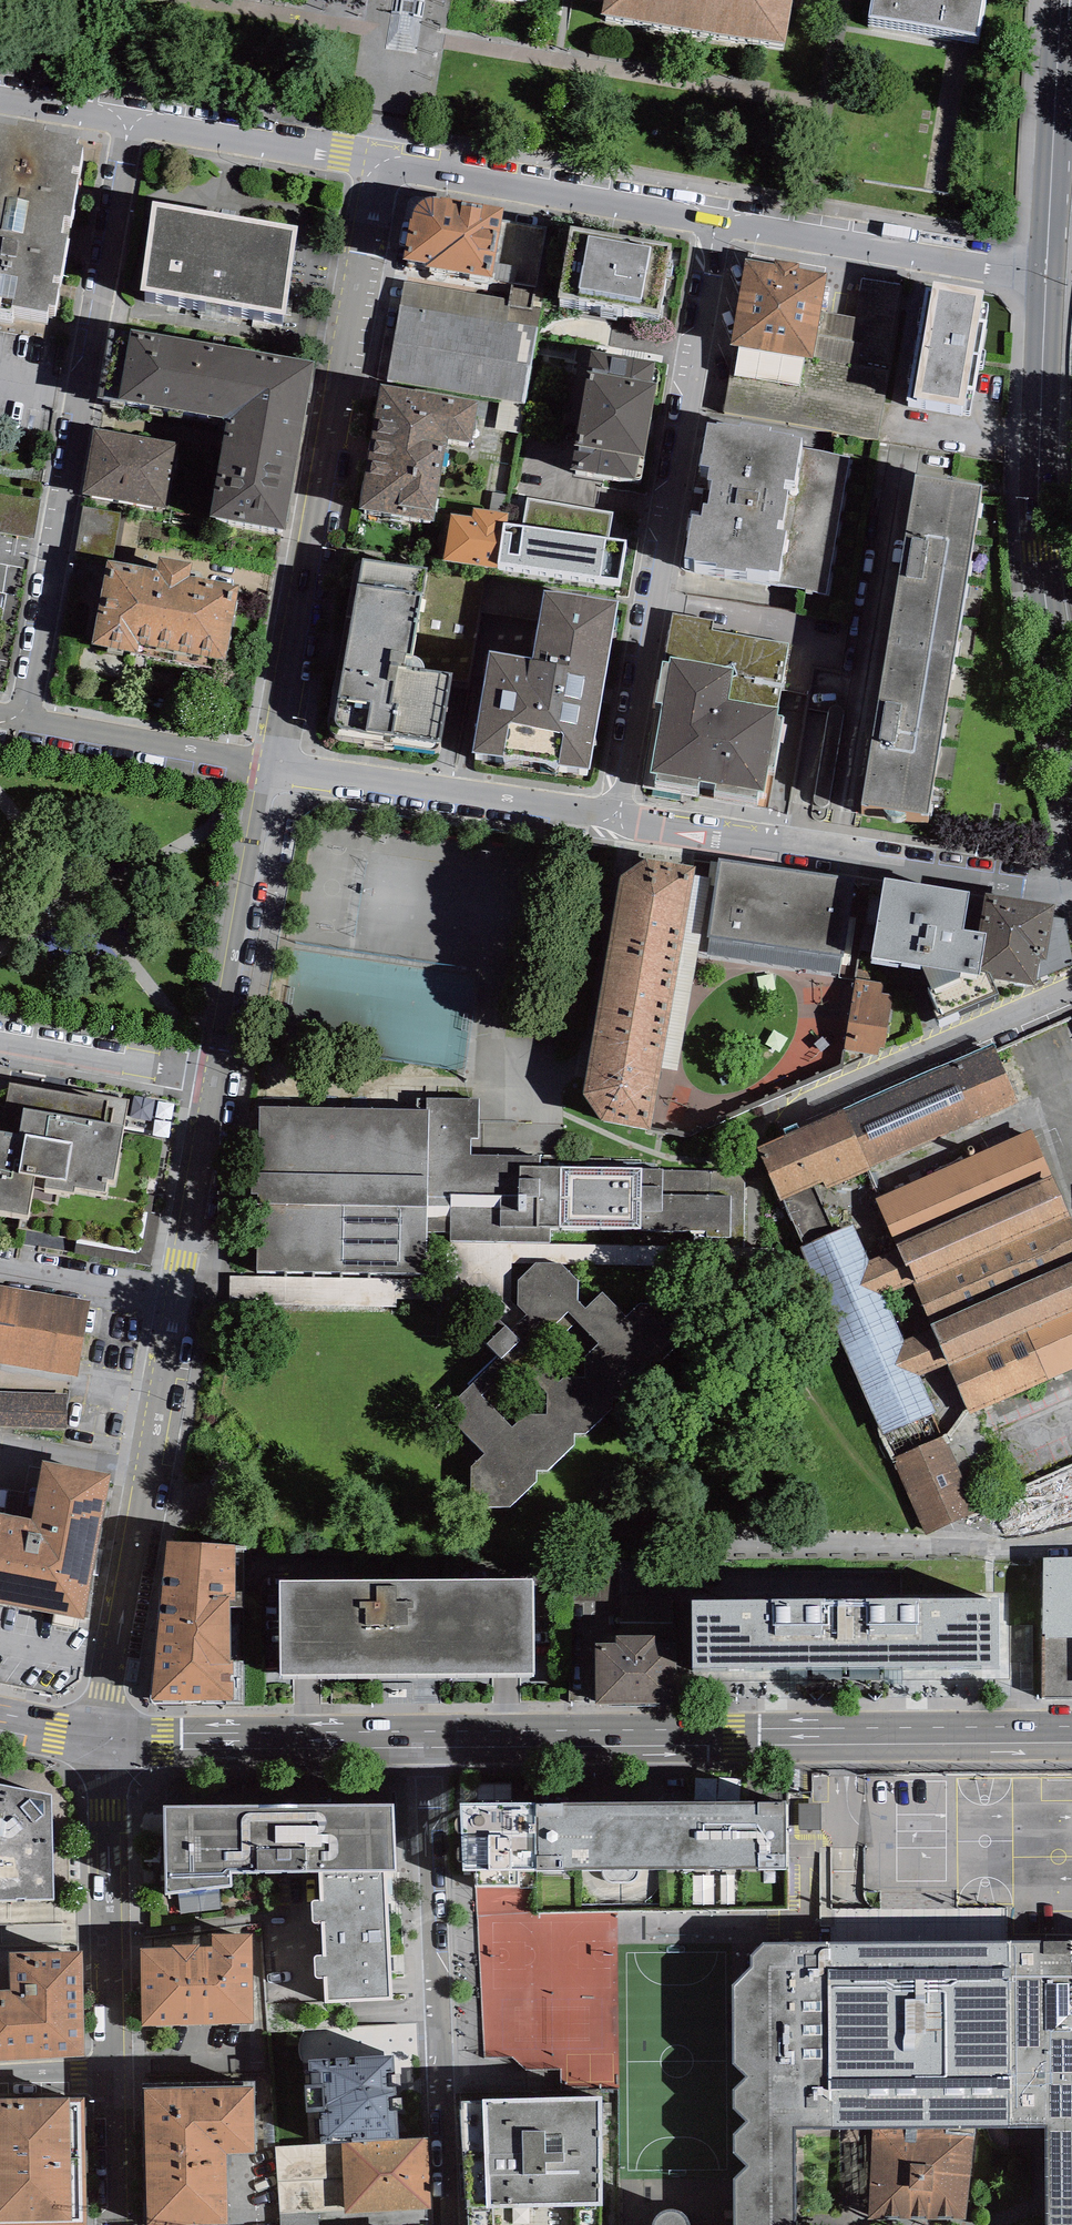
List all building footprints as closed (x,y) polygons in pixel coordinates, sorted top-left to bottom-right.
[(610,7),(604,41),(789,73),(802,0),(570,0),(610,7)] [(867,43),(977,61),(987,0),(874,0),(867,43)] [(49,317),(55,318),(59,296),(52,295),(54,287),(60,288),(67,248),(61,246),(64,228),(71,229),(78,188),(72,187),(73,177),(80,178),(84,157),(77,156),(78,149),(45,143),(46,135),(17,130),(16,138),(0,135),(0,321),(13,324),(14,320),(47,325),(49,317)] [(408,210),(403,253),(427,256),(425,261),(492,271),(503,201),(441,189),(440,192),(436,191),(431,191),(428,191),(423,194),(419,197),(415,201),(412,206),(411,210),(408,210)] [(298,235),(154,211),(138,301),(283,325),(298,235)] [(672,236),(571,218),(558,288),(659,306),(672,236)] [(774,264),(744,259),(729,344),(812,359),(827,274),(799,269),(800,263),(775,259),(774,264)] [(511,298),(405,281),(389,380),(479,395),(525,402),(537,325),(507,321),(511,298)] [(984,290),(933,281),(932,289),(926,288),(906,399),(917,401),(917,398),(963,406),(962,411),(969,412),(989,303),(982,301),(984,290)] [(311,368),(126,338),(115,408),(223,426),(207,523),(283,536),(311,368)] [(656,376),(589,365),(572,464),(632,474),(637,473),(640,472),(642,470),(656,376)] [(734,372),(727,402),(773,412),(780,382),(734,372)] [(389,380),(380,378),(358,502),(432,514),(446,432),(472,436),(479,395),(389,380)] [(739,425),(705,420),(684,556),(694,558),(694,560),(716,563),(715,566),(746,571),(746,568),(769,572),(769,570),(779,571),(786,531),(777,530),(778,519),(783,520),(788,489),(783,488),(785,478),(795,480),(800,447),(801,438),(793,436),(793,434),(770,431),(771,426),(740,422),(739,425)] [(176,446),(93,432),(82,498),(165,511),(176,446)] [(850,455),(800,447),(795,480),(785,478),(783,488),(788,489),(783,520),(778,519),(777,530),(786,531),(779,571),(777,584),(827,593),(850,455)] [(983,484),(916,473),(889,639),(956,649),(983,484)] [(496,564),(504,509),(473,505),(472,513),(452,510),(445,557),(496,564)] [(107,560),(113,561),(122,513),(83,506),(74,553),(107,560)] [(633,527),(504,509),(496,564),(625,582),(633,527)] [(426,562),(364,553),(363,557),(360,557),(356,557),(341,658),(338,656),(328,713),(328,721),(331,727),(339,732),(429,747),(437,743),(440,738),(452,667),(410,662),(426,562)] [(224,669),(240,585),(190,575),(192,563),(158,557),(156,569),(113,561),(107,560),(91,644),(224,669)] [(616,592),(544,581),(533,649),(489,642),(473,746),(504,750),(505,745),(557,753),(556,755),(590,760),(616,592)] [(714,621),(673,614),(666,662),(662,661),(654,703),(662,704),(650,772),(657,774),(656,780),(698,787),(699,779),(716,782),(714,789),(757,797),(758,791),(765,792),(769,766),(774,766),(783,715),(777,714),(789,644),(712,631),(714,621)] [(928,816),(956,649),(889,639),(862,805),(928,816)] [(696,868),(645,858),(620,876),(608,944),(680,955),(696,868)] [(855,880),(719,859),(707,936),(710,937),(707,953),(839,973),(841,957),(843,957),(855,880)] [(969,891),(884,877),(872,958),(922,966),(931,988),(928,989),(938,1008),(934,1010),(938,1018),(998,994),(991,978),(989,973),(981,971),(986,933),(978,932),(963,929),(969,891)] [(1055,904),(985,894),(978,932),(986,933),(981,971),(989,973),(991,978),(1036,985),(1037,978),(1040,959),(1046,960),(1053,917),(1055,904)] [(1053,917),(1046,960),(1040,959),(1037,978),(1071,965),(1071,955),(1065,919),(1053,917)] [(667,1033),(680,955),(608,944),(595,1023),(667,1033)] [(882,983),(856,979),(844,1050),(879,1055),(880,1047),(884,1048),(893,995),(881,993),(882,983)] [(650,1131),(667,1033),(595,1023),(583,1094),(601,1122),(650,1131)] [(993,1044),(845,1109),(871,1169),(1019,1104),(993,1044)] [(0,1131),(0,1210),(28,1215),(35,1177),(46,1179),(44,1188),(73,1193),(74,1185),(106,1191),(108,1180),(113,1181),(123,1125),(110,1123),(113,1108),(106,1107),(108,1100),(9,1083),(0,1131)] [(425,1108),(260,1104),(256,1267),(426,1271),(427,1231),(450,1232),(450,1240),(550,1242),(550,1227),(693,1231),(693,1248),(744,1249),(746,1171),(642,1168),(642,1159),(541,1157),(541,1155),(471,1153),(471,1137),(478,1137),(479,1098),(426,1097),(425,1108)] [(845,1109),(759,1147),(781,1198),(822,1181),(826,1190),(871,1169),(845,1109)] [(1030,1130),(875,1200),(896,1245),(1050,1176),(1030,1130)] [(1050,1176),(896,1245),(898,1248),(868,1261),(883,1297),(912,1284),(930,1325),(1071,1262),(1071,1227),(1050,1176)] [(798,1246),(882,1435),(934,1412),(919,1378),(903,1341),(883,1297),(868,1261),(851,1223),(798,1246)] [(561,1262),(537,1262),(518,1280),(517,1305),(533,1324),(520,1340),(493,1313),(473,1330),(498,1355),(467,1384),(470,1387),(457,1398),(465,1407),(452,1420),(483,1454),(471,1468),(470,1491),(487,1509),(510,1509),(535,1483),(537,1470),(545,1472),(574,1445),(575,1434),(585,1434),(610,1408),(611,1396),(622,1396),(650,1372),(649,1359),(661,1361),(697,1327),(678,1303),(639,1304),(625,1318),(603,1292),(585,1308),(578,1300),(579,1281),(561,1262)] [(930,1325),(932,1329),(903,1341),(919,1378),(948,1366),(969,1414),(1071,1369),(1071,1262),(930,1325)] [(0,1286),(0,1363),(77,1376),(90,1301),(0,1286)] [(66,1429),(66,1393),(0,1391),(0,1427),(66,1429)] [(942,1436),(892,1457),(894,1460),(926,1535),(975,1514),(942,1436)] [(112,1474),(42,1460),(31,1520),(101,1533),(112,1474)] [(101,1533),(31,1520),(0,1514),(0,1604),(84,1620),(101,1533)] [(235,1544),(168,1541),(151,1694),(151,1699),(152,1701),(155,1702),(183,1703),(181,1700),(203,1700),(202,1703),(243,1702),(243,1661),(232,1661),(230,1599),(234,1599),(235,1544)] [(1041,1557),(1043,1699),(1071,1699),(1071,1556),(1041,1557)] [(534,1580),(280,1581),(280,1674),(534,1674),(534,1580)] [(691,1667),(844,1667),(844,1599),(691,1599),(691,1667)] [(999,1599),(844,1599),(844,1667),(999,1667),(999,1599)] [(655,1635),(615,1635),(615,1643),(596,1643),(596,1704),(607,1703),(607,1707),(664,1706),(664,1703),(676,1703),(675,1642),(655,1643),(655,1635)] [(0,1785),(0,1901),(54,1900),(52,1795),(0,1785)] [(787,1802),(461,1804),(461,1869),(475,1869),(475,1889),(520,1889),(519,1870),(787,1868),(787,1802)] [(396,1807),(165,1806),(167,1896),(231,1887),(230,1871),(321,1872),(386,1872),(397,1872),(396,1807)] [(386,1872),(321,1872),(322,1901),(312,1900),(313,1923),(324,1922),(325,1956),(314,1956),(315,1978),(326,1978),(326,2003),(393,2001),(386,1872)] [(253,1935),(212,1935),(212,1947),(200,1947),(200,1944),(173,1945),(173,1948),(141,1948),(142,2026),(254,2024),(253,1935)] [(735,1983),(732,2063),(748,2076),(734,2089),(734,2107),(747,2121),(734,2133),(733,2150),(747,2167),(733,2180),(734,2224),(795,2224),(794,2126),(872,2127),(974,2125),(1050,2125),(1046,2224),(1071,2224),(1071,1941),(762,1944),(750,1959),(750,1966),(735,1983)] [(9,1953),(11,1990),(0,1990),(0,2060),(85,2055),(81,1950),(9,1953)] [(319,2113),(321,2144),(342,2143),(399,2139),(394,2055),(309,2061),(310,2085),(305,2085),(306,2113),(319,2113)] [(144,2089),(147,2224),(220,2224),(228,2224),(227,2155),(254,2154),(253,2086),(144,2089)] [(460,2100),(467,2224),(602,2224),(602,2206),(602,2096),(460,2100)] [(0,2099),(0,2224),(87,2224),(85,2098),(0,2099)] [(974,2125),(872,2127),(867,2221),(964,2220),(975,2138),(974,2125)] [(399,2139),(342,2143),(321,2144),(275,2146),(280,2214),(344,2211),(345,2213),(431,2208),(429,2137),(399,2139)] [(688,2221),(684,2215),(678,2210),(672,2211),(664,2212),(656,2217),(653,2223),(653,2224),(688,2224),(688,2221)]
